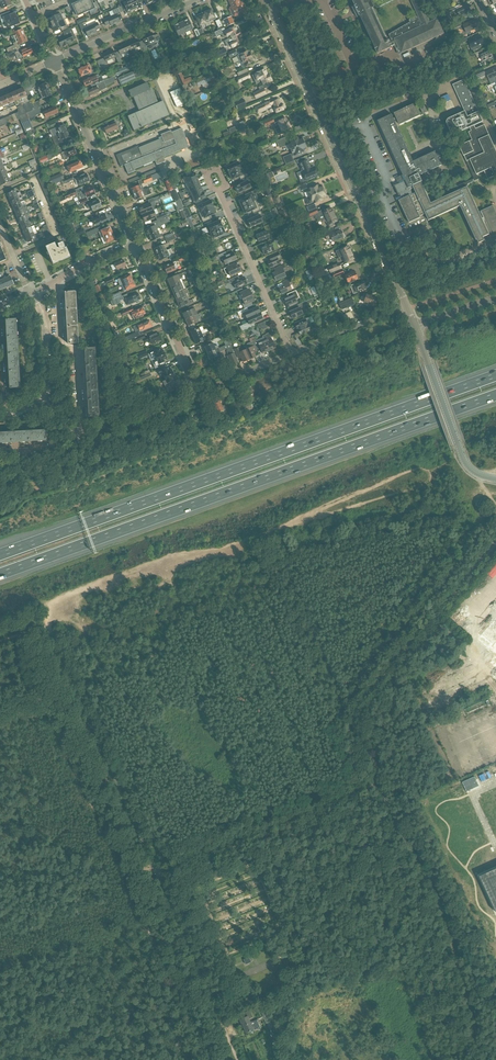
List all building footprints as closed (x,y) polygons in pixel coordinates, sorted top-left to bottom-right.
[(0,6),(0,10),(12,5),(10,0),(7,0),(0,3),(1,6),(0,6)] [(78,2),(83,14),(89,11),(84,0),(83,0),(78,2)] [(89,11),(95,8),(96,10),(99,9),(96,2),(93,4),(91,0),(84,0),(89,11)] [(125,0),(123,1),(122,0),(120,0),(119,1),(122,9),(125,8),(128,13),(134,11),(130,1),(129,0),(125,0)] [(140,0),(132,0),(130,1),(134,11),(140,8),(137,2),(140,1),(140,0)] [(235,16),(244,12),(242,8),(243,7),(242,4),(240,5),(238,0),(233,0),(230,1),(232,6),(232,8),(231,8),(232,9),(229,10),(232,17),(235,16)] [(378,54),(391,48),(390,45),(396,43),(402,53),(444,33),(437,19),(430,22),(420,0),(411,0),(419,17),(418,17),(410,21),(411,23),(388,33),(392,40),(390,41),(390,40),(388,41),(372,7),(375,6),(376,8),(391,1),(394,0),(353,0),(378,54)] [(83,14),(78,2),(72,5),(75,11),(72,13),(75,19),(78,18),(78,16),(83,14)] [(471,11),(468,5),(457,10),(460,16),(462,15),(463,18),(468,15),(467,13),(471,11)] [(111,26),(120,22),(117,15),(121,14),(118,8),(112,11),(115,16),(104,20),(106,26),(110,24),(111,26)] [(203,13),(208,26),(210,25),(209,22),(215,19),(211,9),(203,13)] [(63,20),(60,14),(62,14),(60,10),(54,13),(55,16),(49,19),(51,25),(63,20)] [(18,19),(17,17),(16,17),(15,14),(6,17),(5,13),(0,15),(0,18),(0,19),(3,18),(4,21),(5,24),(10,21),(11,21),(14,19),(15,20),(18,19)] [(195,17),(197,20),(194,21),(196,25),(199,24),(200,26),(205,24),(207,27),(208,26),(203,13),(195,17)] [(231,17),(223,20),(226,27),(234,24),(231,17)] [(10,21),(5,24),(7,29),(19,23),(18,20),(18,19),(15,20),(14,19),(11,21),(10,21)] [(63,20),(51,25),(54,31),(61,28),(62,31),(69,28),(65,19),(63,20)] [(188,20),(181,23),(185,33),(193,29),(188,20)] [(476,20),(463,25),(466,33),(479,27),(476,20)] [(82,31),(85,30),(88,36),(97,33),(96,31),(100,29),(98,23),(85,29),(83,24),(80,25),(82,31)] [(185,33),(181,23),(174,26),(178,36),(179,38),(182,37),(181,35),(185,33)] [(232,37),(241,33),(240,30),(237,31),(236,27),(229,30),(225,31),(224,28),(215,32),(217,36),(222,34),(224,38),(226,37),(228,39),(232,37)] [(63,47),(69,44),(69,43),(74,41),(73,40),(76,39),(71,28),(62,32),(65,37),(58,40),(61,47),(63,46),(63,47)] [(22,30),(16,32),(15,30),(13,32),(16,39),(25,35),(22,30)] [(146,47),(155,43),(160,40),(158,34),(153,36),(152,33),(147,35),(141,37),(143,41),(146,47)] [(232,37),(228,39),(225,41),(225,42),(226,46),(227,46),(227,47),(228,46),(228,47),(230,46),(231,48),(243,43),(240,38),(242,38),(240,34),(241,33),(232,37)] [(25,35),(16,39),(17,42),(14,44),(15,46),(7,49),(8,53),(10,52),(20,48),(19,45),(27,41),(25,35)] [(481,35),(469,40),(472,49),(484,43),(481,35)] [(132,41),(127,43),(130,51),(139,46),(141,50),(143,49),(144,51),(147,50),(146,47),(143,41),(138,43),(137,40),(132,42),(132,41)] [(119,52),(114,54),(115,57),(118,63),(121,61),(120,58),(122,57),(121,55),(130,51),(127,43),(122,46),(117,48),(119,52)] [(10,52),(8,53),(7,54),(8,57),(11,59),(17,56),(18,60),(33,53),(31,47),(21,51),(20,48),(10,52)] [(178,49),(168,54),(172,62),(178,59),(178,60),(181,59),(179,55),(181,54),(178,49)] [(114,54),(112,50),(107,52),(107,53),(102,55),(104,58),(96,61),(99,67),(107,64),(106,61),(115,57),(114,54)] [(245,50),(239,53),(238,53),(236,51),(235,50),(234,50),(228,52),(228,53),(230,58),(235,56),(236,57),(237,57),(239,62),(251,56),(249,52),(249,53),(248,52),(248,53),(247,51),(246,52),(245,50)] [(482,50),(475,53),(477,58),(481,57),(483,62),(480,64),(481,67),(486,65),(485,62),(494,58),(490,50),(483,53),(482,50)] [(147,51),(139,54),(141,58),(143,61),(148,59),(147,56),(149,55),(147,51)] [(239,62),(236,63),(238,67),(241,65),(242,69),(252,65),(251,63),(252,62),(251,61),(252,61),(252,60),(253,60),(251,56),(239,62)] [(128,71),(138,66),(135,59),(125,64),(126,67),(111,73),(108,74),(110,78),(112,77),(128,71)] [(85,67),(85,66),(78,70),(81,76),(87,73),(88,75),(93,73),(92,71),(91,71),(88,65),(85,67)] [(121,85),(150,72),(148,65),(118,78),(121,85)] [(486,72),(489,79),(495,76),(495,68),(486,72)] [(473,73),(476,80),(486,75),(483,69),(473,73)] [(252,75),(256,84),(262,81),(270,78),(270,77),(271,77),(269,74),(267,75),(265,70),(262,71),(256,73),(256,74),(252,75)] [(182,86),(193,81),(191,77),(184,80),(181,73),(176,75),(182,86)] [(212,74),(196,80),(198,86),(202,84),(203,87),(208,85),(207,83),(215,80),(212,74)] [(238,78),(240,82),(249,78),(248,74),(238,78)] [(98,75),(94,77),(83,81),(85,86),(90,84),(91,86),(104,81),(101,76),(99,77),(98,75)] [(270,78),(262,81),(264,86),(259,88),(260,91),(253,94),(256,99),(266,94),(263,90),(271,86),(270,84),(272,83),(271,82),(272,81),(270,78)] [(39,81),(40,84),(36,86),(35,84),(31,85),(32,89),(36,87),(37,90),(38,90),(40,93),(49,89),(46,83),(45,84),(44,82),(42,82),(41,80),(39,81)] [(461,150),(474,179),(456,187),(458,191),(431,203),(422,182),(423,181),(419,174),(421,174),(421,175),(442,165),(440,161),(441,160),(442,159),(441,159),(441,158),(440,158),(438,158),(435,152),(413,162),(397,126),(394,120),(397,119),(400,125),(421,115),(415,104),(395,113),(396,116),(393,117),(392,115),(378,121),(403,175),(396,178),(399,184),(394,186),(399,195),(401,194),(403,199),(399,200),(410,223),(421,218),(420,216),(426,214),(429,221),(461,206),(476,240),(477,240),(479,243),(485,240),(483,237),(491,233),(493,237),(495,235),(495,211),(493,206),(479,212),(468,187),(467,187),(468,184),(479,179),(477,174),(484,171),(488,179),(495,175),(495,150),(485,125),(476,129),(474,126),(483,122),(464,80),(453,85),(465,111),(449,118),(448,119),(447,120),(447,121),(447,122),(447,123),(447,124),(450,132),(451,132),(452,133),(453,134),(454,134),(455,134),(456,134),(470,127),(471,131),(469,132),(472,140),(464,144),(463,145),(462,145),(462,146),(461,147),(461,148),(461,149),(461,150)] [(89,95),(90,96),(107,88),(104,81),(92,86),(93,89),(88,91),(88,92),(88,93),(89,95)] [(164,102),(161,103),(159,104),(151,88),(150,89),(147,83),(129,91),(132,98),(133,97),(140,113),(136,115),(136,114),(129,117),(134,130),(169,115),(164,102)] [(488,86),(489,90),(492,89),(493,92),(495,91),(495,85),(495,83),(488,86)] [(16,106),(17,109),(19,112),(14,114),(17,120),(20,119),(19,117),(27,113),(35,110),(32,103),(30,97),(32,96),(30,92),(33,90),(32,89),(31,85),(30,85),(23,88),(22,88),(11,93),(11,94),(15,102),(15,103),(16,106)] [(51,95),(49,89),(40,93),(41,96),(40,97),(42,99),(51,95)] [(180,89),(170,93),(177,108),(187,104),(180,89)] [(16,106),(15,103),(15,102),(11,94),(10,93),(7,95),(8,96),(5,97),(10,108),(16,106)] [(444,103),(451,100),(448,94),(441,97),(444,103)] [(4,96),(1,97),(1,98),(0,99),(0,101),(5,111),(11,109),(10,108),(5,97),(4,96)] [(195,98),(190,100),(193,110),(198,108),(195,98)] [(281,104),(278,98),(271,101),(270,101),(263,104),(256,107),(258,113),(266,109),(272,106),(271,105),(273,104),(275,107),(273,108),(276,114),(284,111),(282,104),(281,104)] [(235,104),(237,109),(246,106),(244,99),(234,103),(235,104)] [(39,100),(32,103),(35,110),(39,108),(42,107),(39,100)] [(237,109),(235,104),(228,106),(231,112),(237,109)] [(55,107),(51,108),(42,112),(45,119),(50,116),(58,113),(55,107)] [(35,110),(27,113),(29,119),(36,116),(42,113),(41,113),(39,108),(35,110)] [(19,117),(20,119),(21,122),(29,119),(27,113),(19,117)] [(187,117),(190,123),(196,120),(194,114),(187,117)] [(278,136),(284,133),(284,135),(291,132),(290,130),(291,130),(286,118),(285,119),(284,117),(277,120),(277,122),(274,123),(276,126),(274,127),(278,136)] [(30,122),(29,119),(21,122),(26,133),(33,129),(30,122)] [(239,132),(253,127),(252,126),(246,129),(243,121),(236,124),(237,126),(229,129),(231,135),(239,132)] [(106,134),(118,129),(115,122),(109,125),(107,122),(103,124),(104,127),(103,127),(106,134)] [(11,132),(15,131),(16,133),(19,132),(18,129),(17,130),(17,128),(19,127),(17,124),(15,125),(9,127),(11,132)] [(65,125),(55,129),(55,128),(50,131),(52,137),(58,135),(67,131),(65,125)] [(253,127),(239,132),(241,135),(247,132),(248,134),(254,132),(253,127)] [(136,150),(135,147),(116,155),(121,166),(125,165),(128,174),(135,171),(134,169),(155,161),(157,165),(165,162),(164,157),(190,147),(182,129),(172,133),(171,131),(161,135),(163,138),(139,148),(139,149),(136,150)] [(67,131),(58,135),(52,137),(52,138),(56,147),(65,143),(64,140),(70,137),(67,131)] [(304,142),(303,139),(302,139),(302,138),(299,139),(298,138),(286,142),(285,138),(276,141),(278,146),(284,143),(285,146),(288,145),(290,149),(304,144),(304,143),(304,142)] [(304,144),(290,149),(293,154),(294,154),(295,156),(304,152),(303,150),(306,149),(306,148),(307,147),(305,144),(304,144)] [(77,155),(74,148),(62,153),(65,161),(69,159),(68,158),(77,155)] [(288,160),(284,161),(286,165),(294,161),(292,156),(287,158),(288,160)] [(240,162),(239,158),(233,161),(234,164),(226,167),(229,174),(230,173),(241,168),(239,162),(240,162)] [(314,177),(318,175),(314,167),(310,168),(307,160),(299,163),(303,171),(302,172),(305,180),(310,179),(310,180),(314,178),(314,177)] [(70,173),(83,167),(82,165),(81,165),(81,164),(80,162),(76,164),(76,163),(71,165),(71,164),(66,166),(68,171),(69,170),(70,173)] [(7,174),(4,166),(0,167),(0,184),(1,186),(10,182),(9,178),(11,177),(9,173),(7,174)] [(241,169),(241,168),(230,173),(230,174),(230,175),(229,175),(231,178),(231,177),(232,180),(239,177),(241,179),(247,177),(246,173),(244,174),(241,169)] [(51,185),(64,179),(62,173),(48,179),(51,185)] [(88,177),(86,173),(84,174),(84,173),(80,175),(80,176),(77,177),(77,178),(75,179),(78,186),(89,180),(88,177)] [(183,178),(185,183),(197,178),(197,179),(197,178),(195,173),(183,178)] [(143,179),(144,183),(144,184),(152,180),(152,181),(156,179),(154,175),(143,179)] [(244,183),(235,187),(236,188),(235,188),(237,192),(238,192),(238,193),(251,187),(248,181),(250,180),(249,177),(242,180),(244,183)] [(185,183),(188,188),(189,188),(199,183),(197,179),(197,178),(185,183)] [(189,188),(191,192),(201,188),(199,183),(189,188)] [(133,195),(144,190),(141,185),(131,189),(133,195)] [(80,192),(83,199),(79,201),(80,204),(82,203),(82,204),(89,201),(87,197),(95,194),(92,186),(84,189),(84,190),(80,192)] [(322,187),(322,186),(318,187),(317,186),(309,189),(309,191),(308,191),(310,197),(324,191),(323,190),(324,190),(323,186),(322,187)] [(144,190),(133,195),(135,200),(151,194),(149,188),(144,190)] [(201,188),(191,192),(193,197),(203,193),(203,192),(201,188)] [(20,193),(17,194),(15,190),(14,190),(14,189),(7,192),(7,193),(7,194),(8,197),(9,197),(10,200),(21,195),(20,193)] [(75,190),(55,199),(56,202),(57,203),(66,199),(77,194),(75,190)] [(324,192),(324,191),(310,197),(313,202),(314,201),(314,203),(323,200),(322,198),(326,196),(326,195),(325,192),(324,192)] [(193,197),(192,198),(194,203),(206,198),(204,192),(203,193),(193,197)] [(256,201),(252,192),(245,195),(246,198),(239,201),(240,203),(240,204),(241,206),(242,206),(242,207),(256,201)] [(22,198),(21,195),(10,200),(11,202),(10,203),(11,205),(12,206),(21,202),(19,199),(22,198)] [(98,200),(90,204),(87,205),(87,206),(88,208),(91,207),(92,210),(101,207),(98,200)] [(213,207),(214,207),(211,200),(203,204),(202,201),(196,204),(200,212),(200,213),(202,212),(213,207)] [(15,212),(26,207),(24,201),(21,202),(12,206),(15,212)] [(242,207),(243,208),(242,209),(243,211),(244,211),(245,213),(252,210),(253,213),(260,210),(256,201),(242,207)] [(153,210),(156,209),(154,202),(138,208),(141,215),(153,210)] [(26,215),(29,213),(26,207),(15,212),(18,218),(26,215)] [(214,208),(213,207),(202,212),(200,213),(200,212),(199,213),(203,222),(210,219),(209,216),(216,213),(215,211),(215,210),(214,208)] [(331,209),(329,210),(328,208),(324,210),(325,211),(323,212),(322,211),(318,212),(316,209),(307,213),(309,217),(316,214),(317,218),(316,218),(318,222),(322,220),(334,215),(331,209)] [(153,210),(141,215),(142,215),(144,222),(159,216),(158,214),(155,215),(153,210)] [(250,227),(263,222),(260,215),(262,215),(261,211),(254,214),(256,217),(247,221),(248,222),(247,222),(249,226),(250,226),(250,227)] [(105,215),(104,213),(96,217),(97,217),(92,219),(94,225),(107,219),(106,218),(107,217),(106,215),(105,215)] [(20,224),(28,221),(26,215),(18,218),(20,224)] [(329,228),(334,226),(333,223),(337,221),(334,215),(322,220),(323,222),(326,221),(329,228)] [(154,226),(145,230),(148,236),(157,232),(162,230),(160,227),(161,225),(167,223),(165,218),(159,220),(156,221),(152,223),(154,226)] [(222,227),(223,227),(220,220),(212,224),(211,221),(205,224),(209,233),(211,232),(210,232),(222,227)] [(28,221),(20,224),(23,230),(31,227),(28,221)] [(316,236),(314,231),(313,232),(311,225),(307,226),(310,235),(311,237),(316,236)] [(31,227),(23,230),(25,236),(34,233),(31,227)] [(101,238),(112,233),(112,232),(113,232),(112,230),(111,230),(110,227),(98,232),(101,238)] [(222,227),(210,232),(211,232),(213,238),(211,239),(213,242),(219,239),(218,236),(225,233),(224,231),(224,230),(223,228),(222,227)] [(334,230),(331,231),(324,233),(327,240),(331,238),(333,242),(344,237),(341,231),(335,233),(334,230)] [(259,242),(272,236),(271,233),(268,234),(267,231),(256,235),(259,242)] [(151,242),(160,238),(163,236),(162,233),(159,235),(157,232),(148,236),(151,242)] [(34,233),(25,236),(28,243),(36,239),(34,233)] [(112,233),(101,238),(104,244),(115,239),(114,236),(113,234),(112,233)] [(312,238),(307,240),(312,250),(317,248),(312,238)] [(275,245),(273,239),(266,242),(267,245),(261,248),(264,255),(275,250),(273,246),(275,245)] [(57,248),(55,243),(45,247),(53,264),(70,256),(66,248),(65,248),(62,242),(57,245),(59,247),(57,248)] [(89,243),(77,248),(79,254),(91,249),(89,243)] [(157,255),(166,251),(164,245),(154,249),(157,255)] [(342,256),(351,252),(348,246),(343,248),(342,246),(338,248),(339,250),(336,251),(339,257),(342,256)] [(166,251),(157,255),(159,261),(171,256),(175,254),(172,248),(166,251)] [(187,250),(175,255),(176,258),(188,253),(187,250)] [(216,260),(220,258),(222,257),(225,264),(236,260),(233,253),(227,255),(226,252),(219,255),(214,257),(216,260)] [(278,252),(271,255),(273,258),(267,261),(270,268),(279,264),(277,259),(281,258),(278,252)] [(328,252),(326,253),(322,255),(326,263),(330,261),(328,257),(330,256),(328,252)] [(351,252),(342,256),(344,263),(354,258),(351,252)] [(114,264),(110,265),(113,271),(117,270),(126,266),(123,260),(114,264)] [(175,262),(164,267),(165,269),(165,270),(166,272),(167,273),(176,270),(174,265),(177,264),(175,262)] [(342,269),(339,262),(327,267),(330,274),(342,269)] [(238,265),(234,267),(233,264),(223,268),(226,274),(230,276),(231,277),(242,272),(238,265)] [(284,265),(278,268),(279,271),(273,274),(276,281),(286,276),(284,272),(286,271),(284,265)] [(305,272),(308,278),(313,275),(311,269),(305,272)] [(331,274),(333,278),(344,274),(342,269),(331,274)] [(358,279),(355,272),(345,276),(348,283),(350,282),(350,283),(356,281),(355,280),(358,279)] [(7,287),(14,284),(10,274),(8,275),(9,277),(7,278),(6,275),(4,276),(3,276),(7,287)] [(124,284),(132,280),(130,274),(118,279),(119,282),(123,280),(124,284)] [(189,301),(188,299),(189,299),(188,296),(189,296),(183,281),(182,279),(179,280),(177,275),(167,279),(180,309),(193,303),(192,300),(189,301)] [(228,280),(229,283),(230,283),(233,282),(236,289),(247,284),(244,277),(237,280),(235,277),(228,280)] [(293,284),(290,279),(284,281),(286,285),(279,288),(282,294),(291,290),(290,286),(293,284)] [(132,280),(124,284),(121,285),(124,291),(135,286),(132,280)] [(367,288),(365,283),(355,287),(354,284),(350,286),(354,294),(367,288)] [(242,299),(243,299),(252,295),(251,295),(248,289),(243,291),(242,289),(236,291),(238,296),(240,295),(242,299)] [(75,291),(65,292),(66,309),(76,309),(75,291)] [(296,291),(289,294),(290,297),(284,299),(287,307),(297,303),(296,300),(298,299),(299,298),(296,291)] [(139,297),(138,293),(128,298),(125,299),(128,305),(136,301),(137,301),(136,301),(139,300),(140,299),(139,297)] [(367,294),(366,294),(364,293),(363,297),(365,298),(363,302),(374,306),(375,305),(375,306),(377,303),(376,302),(377,298),(367,294)] [(252,295),(243,299),(245,303),(242,304),(244,309),(245,309),(253,305),(251,302),(255,301),(252,295)] [(124,299),(122,296),(114,300),(110,301),(113,306),(121,302),(120,301),(124,300),(124,299)] [(214,307),(210,298),(204,301),(208,309),(214,307)] [(339,303),(342,310),(355,304),(352,298),(339,303)] [(290,312),(293,319),(306,313),(303,306),(290,312)] [(143,309),(143,307),(131,312),(131,313),(131,316),(133,318),(134,320),(142,316),(142,315),(145,313),(145,312),(145,311),(145,310),(144,309),(143,309)] [(214,307),(208,309),(212,318),(218,316),(214,307)] [(245,309),(244,309),(237,312),(239,315),(244,313),(247,319),(260,313),(257,307),(247,312),(245,309)] [(197,314),(196,312),(195,308),(182,313),(185,319),(197,314)] [(76,309),(66,309),(67,326),(77,326),(76,309)] [(340,318),(337,312),(326,318),(327,321),(333,319),(338,320),(340,318)] [(242,332),(255,326),(253,323),(263,319),(260,313),(247,319),(249,322),(240,326),(242,332)] [(197,314),(185,319),(188,326),(198,322),(200,317),(198,316),(197,314)] [(218,316),(212,318),(216,328),(222,325),(218,316)] [(308,318),(305,319),(295,324),(297,329),(310,324),(308,318)] [(7,337),(17,336),(16,319),(6,319),(7,337)] [(123,338),(124,342),(141,335),(140,332),(152,327),(150,320),(137,325),(139,330),(137,331),(137,332),(123,338)] [(313,329),(310,324),(297,329),(300,335),(313,329)] [(222,325),(216,328),(220,337),(226,334),(222,325)] [(68,343),(78,343),(77,326),(67,326),(68,343)] [(203,330),(201,331),(199,327),(190,331),(193,338),(204,333),(203,330)] [(157,333),(144,339),(145,342),(150,339),(152,343),(160,340),(157,333)] [(204,333),(193,338),(196,345),(205,341),(203,337),(205,336),(204,333)] [(275,348),(271,338),(269,333),(262,336),(263,337),(265,341),(269,351),(275,348)] [(144,334),(138,337),(135,339),(133,340),(134,343),(136,342),(136,341),(145,337),(144,334)] [(8,354),(18,353),(17,336),(7,337),(8,353),(8,354)] [(263,337),(257,340),(256,339),(252,340),(253,341),(256,349),(260,347),(262,354),(269,351),(265,341),(263,337)] [(247,344),(249,348),(245,350),(249,360),(256,357),(254,352),(257,351),(256,349),(253,341),(252,340),(251,338),(249,339),(251,342),(247,344)] [(218,345),(214,346),(213,343),(204,347),(207,353),(219,348),(218,345)] [(96,365),(95,347),(84,348),(85,365),(96,365)] [(219,348),(207,353),(210,360),(214,358),(215,360),(223,357),(220,351),(223,350),(222,347),(219,348)] [(249,360),(245,350),(242,351),(240,347),(234,350),(237,357),(240,355),(243,362),(249,360)] [(156,358),(166,354),(164,350),(163,351),(163,350),(160,351),(159,350),(153,353),(153,352),(150,353),(152,357),(154,356),(156,358)] [(139,359),(148,355),(146,351),(137,354),(139,359)] [(9,371),(19,370),(18,353),(8,354),(8,360),(9,371)] [(234,353),(229,355),(227,356),(228,359),(227,360),(230,366),(233,365),(233,364),(238,362),(234,353)] [(166,354),(156,358),(157,361),(154,363),(156,366),(159,365),(165,362),(164,361),(167,359),(166,358),(167,357),(166,354)] [(86,382),(97,382),(96,365),(85,365),(86,382)] [(173,370),(172,370),(171,368),(168,370),(168,369),(162,371),(159,372),(160,376),(163,375),(164,377),(174,373),(173,370)] [(19,370),(9,371),(10,388),(20,388),(19,370)] [(174,373),(164,377),(166,381),(163,382),(166,388),(168,393),(177,390),(175,386),(169,388),(169,387),(170,386),(168,383),(173,381),(173,380),(176,379),(175,377),(176,377),(174,373)] [(88,399),(98,399),(97,382),(86,382),(88,399)] [(231,392),(229,393),(218,398),(211,401),(215,408),(213,408),(214,411),(216,410),(217,414),(227,409),(225,405),(222,406),(220,401),(223,400),(223,401),(232,396),(231,392)] [(89,417),(99,416),(98,399),(88,399),(89,417)] [(251,406),(249,402),(241,406),(235,408),(237,413),(241,411),(241,413),(243,412),(244,413),(255,408),(253,405),(251,406)] [(28,431),(29,441),(46,440),(46,430),(28,431)] [(29,441),(28,431),(11,432),(11,442),(29,441)] [(11,442),(11,432),(0,432),(0,443),(11,442)] [(480,876),(495,911),(495,869),(480,876)] [(246,964),(254,960),(251,955),(243,959),(246,964)] [(261,1011),(263,1017),(270,1014),(267,1008),(261,1011)] [(243,1026),(250,1023),(249,1019),(253,1017),(250,1010),(241,1014),(243,1018),(239,1019),(241,1023),(242,1023),(243,1026)] [(274,1026),(272,1021),(273,1021),(270,1014),(263,1017),(266,1023),(267,1023),(269,1028),(274,1026)] [(261,1028),(258,1022),(257,1020),(253,1021),(250,1023),(243,1026),(246,1032),(253,1029),(255,1030),(257,1029),(258,1029),(261,1028)]
